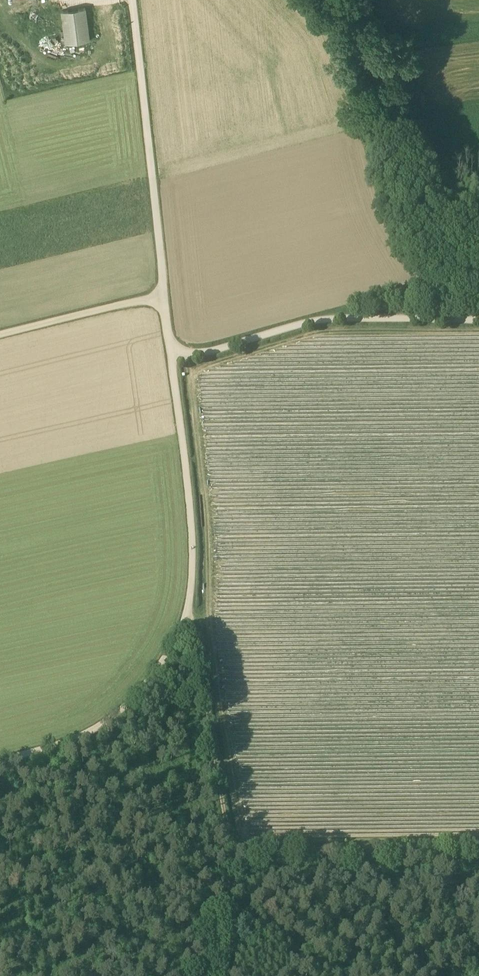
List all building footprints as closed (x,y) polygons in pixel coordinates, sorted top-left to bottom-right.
[(85,8),(62,11),(67,42),(90,39),(85,8)]
